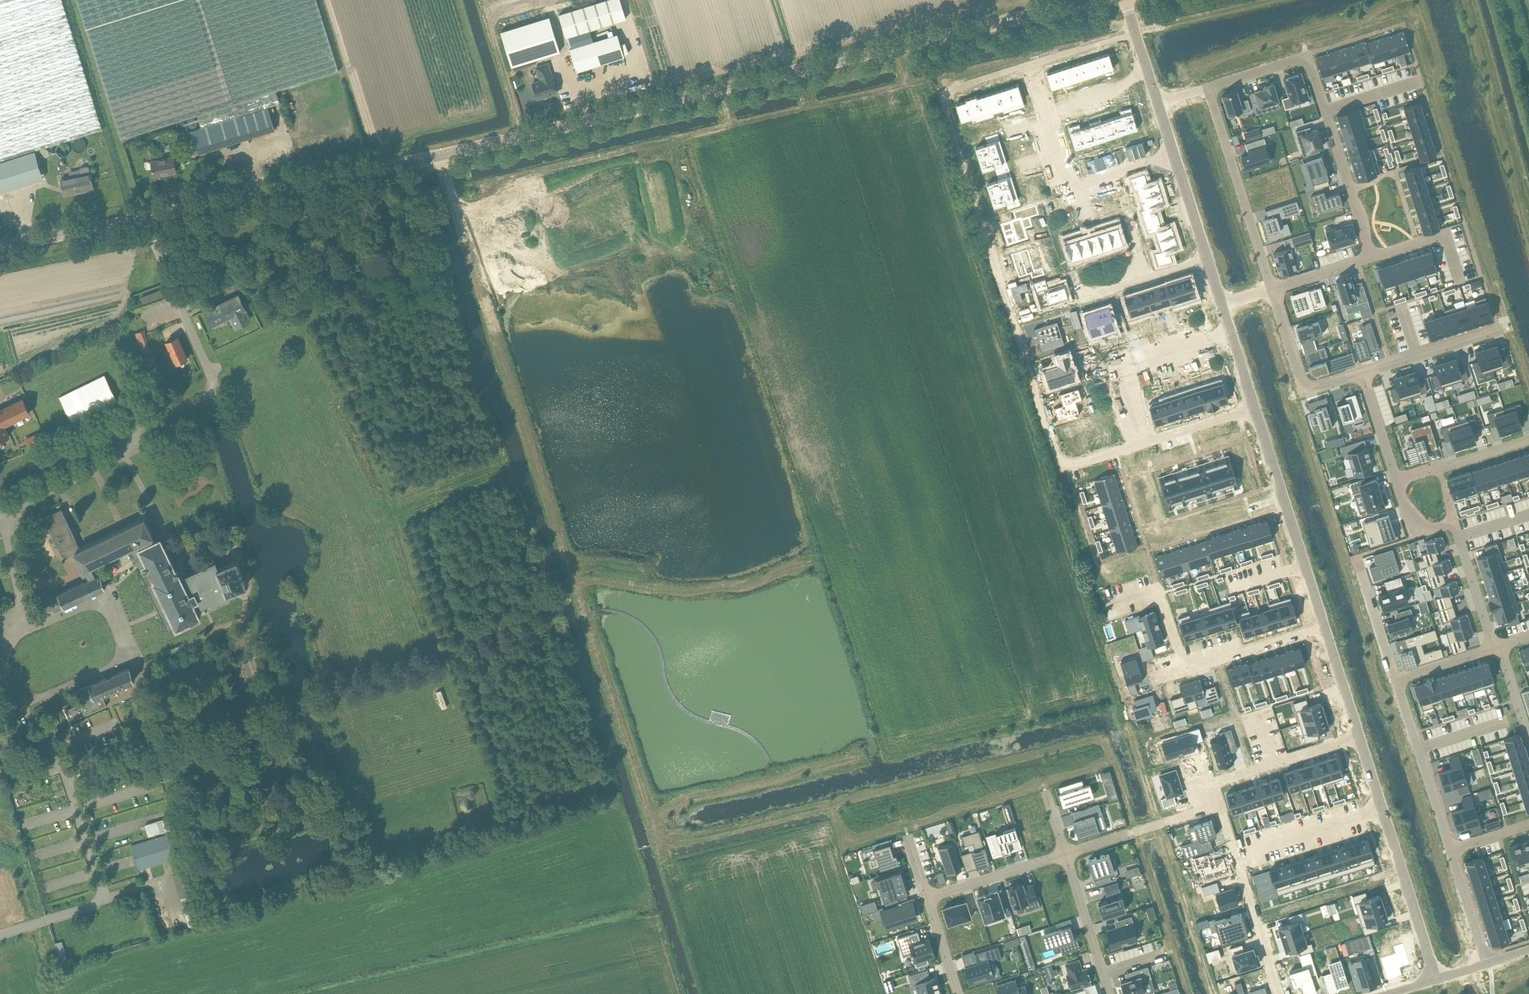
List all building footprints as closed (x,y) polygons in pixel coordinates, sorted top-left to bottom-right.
[(23,154),(34,150),(102,130),(61,0),(0,0),(0,161),(23,154)] [(317,0),(78,0),(86,28),(121,139),(197,115),(201,128),(191,131),(198,153),(247,138),(240,116),(263,108),(259,96),(339,71),(317,0)] [(559,14),(566,37),(568,36),(590,30),(626,18),(620,0),(605,0),(559,14)] [(501,31),(512,67),(560,52),(549,16),(501,31)] [(590,30),(568,36),(572,48),(570,49),(570,50),(577,71),(624,57),(617,34),(593,41),(590,30)] [(1391,35),(1397,56),(1409,52),(1410,52),(1403,31),(1403,32),(1391,35)] [(1379,39),(1378,39),(1385,60),(1397,56),(1391,35),(1390,36),(1379,39)] [(1366,43),(1372,61),(1371,62),(1372,64),(1373,64),(1373,63),(1385,60),(1378,39),(1378,40),(1366,43)] [(1353,45),(1359,65),(1371,62),(1372,61),(1366,43),(1366,41),(1365,42),(1353,45)] [(1341,49),(1340,49),(1347,69),(1359,65),(1353,45),(1352,46),(1341,49)] [(1328,53),(1334,73),(1347,69),(1340,49),(1340,50),(1328,53)] [(1109,53),(1098,56),(1103,72),(1114,69),(1109,53)] [(1316,57),(1315,57),(1322,78),(1322,77),(1334,73),(1328,53),(1328,54),(1316,57)] [(1098,56),(1088,60),(1093,76),(1103,72),(1098,56)] [(1088,60),(1078,63),(1083,79),(1093,76),(1088,60)] [(1078,63),(1067,66),(1072,82),(1083,79),(1078,63)] [(541,81),(532,83),(537,98),(540,98),(541,99),(546,98),(546,96),(558,92),(553,77),(552,77),(548,64),(537,67),(541,81)] [(1067,66),(1057,69),(1062,85),(1072,82),(1067,66)] [(1057,69),(1046,73),(1051,89),(1062,85),(1057,69)] [(1289,97),(1282,99),(1285,109),(1298,105),(1297,102),(1308,98),(1300,73),(1283,79),(1289,97)] [(1018,84),(1007,87),(1014,110),(1025,106),(1018,84)] [(1257,101),(1252,103),(1255,114),(1266,111),(1264,105),(1278,101),(1273,84),(1264,86),(1265,88),(1254,92),(1257,101)] [(1007,87),(997,91),(1003,111),(1004,113),(1014,110),(1007,87)] [(997,91),(987,94),(993,114),(1003,111),(997,91)] [(1231,93),(1222,95),(1229,117),(1251,110),(1248,99),(1240,101),(1237,91),(1236,91),(1236,92),(1231,94),(1231,93)] [(977,97),(976,97),(983,119),(994,116),(993,114),(987,94),(977,97)] [(976,95),(965,99),(966,101),(966,100),(972,118),(971,118),(973,123),(983,119),(976,97),(977,97),(976,95)] [(966,101),(955,104),(961,121),(971,118),(972,118),(966,100),(966,101)] [(1420,103),(1404,108),(1407,119),(1423,114),(1420,103)] [(275,129),(268,107),(263,108),(240,116),(247,138),(275,129)] [(1131,107),(1120,111),(1127,133),(1138,130),(1131,107)] [(1360,108),(1337,115),(1338,115),(1341,125),(1363,118),(1360,108)] [(1120,111),(1109,114),(1111,119),(1117,136),(1127,133),(1120,111)] [(1423,114),(1407,119),(1410,129),(1426,124),(1423,114)] [(1363,118),(1341,125),(1344,136),(1364,129),(1364,130),(1366,129),(1363,118)] [(1101,119),(1089,123),(1090,125),(1091,125),(1096,143),(1106,139),(1101,122),(1101,119)] [(1101,122),(1106,139),(1117,136),(1111,119),(1101,122)] [(1079,124),(1068,127),(1075,149),(1086,146),(1080,128),(1081,128),(1079,124)] [(1426,124),(1410,129),(1414,139),(1430,134),(1426,124)] [(1081,128),(1080,128),(1086,146),(1096,143),(1091,125),(1090,125),(1081,128)] [(1310,126),(1295,131),(1297,137),(1302,135),(1308,155),(1319,151),(1318,148),(1322,147),(1317,129),(1311,131),(1310,126)] [(1266,127),(1260,129),(1262,136),(1268,134),(1266,127)] [(1260,128),(1254,130),(1256,138),(1262,136),(1260,129),(1260,128)] [(1364,129),(1344,136),(1347,146),(1365,140),(1365,141),(1367,140),(1364,130),(1364,129)] [(987,144),(975,148),(978,159),(1004,151),(998,133),(985,137),(987,144)] [(1430,134),(1414,139),(1417,149),(1433,144),(1430,134)] [(1248,154),(1241,156),(1244,164),(1245,168),(1246,170),(1254,167),(1259,166),(1265,164),(1265,163),(1262,155),(1267,154),(1265,146),(1267,146),(1264,138),(1245,144),(1245,146),(1246,145),(1248,154)] [(1365,140),(1347,146),(1351,156),(1350,156),(1368,150),(1365,141),(1365,140)] [(1433,144),(1417,149),(1420,160),(1436,155),(1433,144)] [(130,149),(136,170),(143,168),(136,147),(130,149)] [(1368,150),(1350,156),(1350,157),(1354,168),(1377,160),(1373,149),(1368,150)] [(1004,151),(978,159),(982,171),(994,167),(996,174),(1009,169),(1004,151)] [(0,161),(0,190),(32,180),(23,154),(0,161)] [(173,157),(151,161),(154,177),(176,172),(173,157)] [(1321,157),(1306,161),(1315,189),(1329,184),(1327,179),(1328,178),(1326,170),(1327,170),(1325,164),(1324,165),(1321,157)] [(1377,160),(1354,168),(1358,180),(1381,172),(1377,160)] [(94,189),(90,173),(89,166),(79,168),(80,175),(61,179),(65,195),(65,193),(82,190),(82,192),(94,189)] [(1420,166),(1404,171),(1407,182),(1423,177),(1420,166)] [(1264,185),(1254,191),(1259,205),(1276,200),(1271,181),(1280,178),(1277,168),(1260,174),(1264,185)] [(998,180),(986,184),(990,196),(1015,188),(1009,169),(996,174),(998,180)] [(1145,173),(1130,177),(1134,190),(1140,188),(1144,198),(1162,192),(1158,182),(1149,185),(1145,173)] [(1423,177),(1407,182),(1410,192),(1426,187),(1423,177)] [(1323,186),(1306,192),(1309,203),(1316,200),(1320,212),(1343,205),(1339,192),(1326,196),(1323,187),(1323,186)] [(1426,187),(1410,192),(1414,202),(1430,197),(1426,187)] [(1015,188),(990,196),(994,208),(1006,204),(1008,210),(1021,206),(1015,188)] [(1147,208),(1140,210),(1144,222),(1158,217),(1155,205),(1165,202),(1162,192),(1144,198),(1147,208)] [(1430,197),(1414,202),(1417,213),(1433,208),(1430,197)] [(1269,219),(1263,221),(1266,231),(1269,239),(1269,240),(1281,236),(1284,235),(1281,225),(1278,218),(1298,211),(1296,203),(1297,203),(1297,201),(1266,211),(1266,213),(1267,212),(1269,219)] [(1016,221),(1001,225),(1007,246),(1028,239),(1025,229),(1033,227),(1030,218),(1039,215),(1036,205),(1013,213),(1016,221)] [(1433,208),(1417,213),(1420,223),(1436,218),(1433,208)] [(1158,217),(1144,222),(1148,234),(1155,231),(1159,241),(1175,236),(1172,226),(1162,229),(1158,217)] [(1436,218),(1420,223),(1424,234),(1440,229),(1436,218)] [(1046,235),(1042,222),(1037,223),(1041,236),(1046,235)] [(1116,222),(1106,225),(1113,247),(1123,244),(1116,222)] [(1349,224),(1326,231),(1332,249),(1352,242),(1354,241),(1353,237),(1349,224)] [(1106,225),(1095,228),(1102,250),(1113,247),(1106,225)] [(1095,228),(1085,232),(1092,254),(1102,251),(1102,250),(1095,228)] [(1085,232),(1075,235),(1082,257),(1092,254),(1085,232)] [(1286,249),(1273,253),(1276,261),(1275,262),(1277,267),(1278,267),(1280,275),(1282,275),(1282,276),(1290,274),(1289,272),(1297,270),(1291,253),(1296,251),(1295,247),(1312,241),(1309,232),(1283,240),(1286,249)] [(1075,235),(1064,238),(1071,260),(1082,257),(1075,235)] [(1162,251),(1154,253),(1158,266),(1173,261),(1169,249),(1178,246),(1175,236),(1159,241),(1162,251)] [(1028,249),(1011,254),(1019,277),(1031,274),(1032,279),(1044,275),(1042,268),(1035,270),(1028,249)] [(1430,251),(1420,255),(1426,275),(1425,275),(1426,277),(1437,274),(1430,251)] [(1420,255),(1409,258),(1416,278),(1425,275),(1426,275),(1420,255)] [(1409,258),(1399,261),(1405,281),(1416,278),(1409,258)] [(1399,261),(1389,265),(1395,285),(1395,284),(1405,281),(1399,261)] [(1389,265),(1378,268),(1385,290),(1396,287),(1395,284),(1395,285),(1389,265)] [(1190,276),(1178,280),(1185,303),(1197,300),(1190,276)] [(1350,276),(1336,281),(1340,294),(1339,294),(1341,301),(1343,301),(1345,308),(1347,307),(1357,304),(1368,300),(1363,285),(1353,288),(1350,276)] [(1045,279),(1034,283),(1042,308),(1069,299),(1063,282),(1048,287),(1045,279)] [(1166,283),(1166,284),(1173,304),(1172,304),(1173,307),(1185,303),(1178,280),(1166,284),(1166,283)] [(1026,283),(1011,287),(1015,303),(1022,301),(1019,292),(1028,289),(1026,283)] [(1166,284),(1156,287),(1162,305),(1161,305),(1162,308),(1172,304),(1173,304),(1166,284)] [(140,294),(143,303),(166,295),(164,288),(160,286),(140,294)] [(1156,287),(1146,291),(1151,308),(1152,308),(1161,305),(1162,305),(1156,287)] [(1300,303),(1297,304),(1298,307),(1300,314),(1314,310),(1326,306),(1320,287),(1297,294),(1300,303)] [(1146,291),(1136,294),(1143,316),(1153,313),(1152,308),(1151,308),(1146,291)] [(1125,296),(1124,297),(1132,320),(1143,316),(1136,294),(1125,297),(1125,296)] [(238,295),(207,310),(213,324),(231,315),(236,326),(250,320),(238,295)] [(1486,297),(1474,300),(1476,305),(1482,322),(1493,319),(1486,297)] [(1455,309),(1461,329),(1472,325),(1466,308),(1466,305),(1455,309)] [(1466,308),(1472,325),(1482,322),(1476,305),(1466,308)] [(1370,306),(1359,309),(1362,319),(1372,315),(1370,306)] [(1455,306),(1443,310),(1445,315),(1445,314),(1451,332),(1461,329),(1455,309),(1455,306)] [(1108,307),(1096,310),(1105,336),(1123,330),(1118,317),(1112,319),(1108,307)] [(1073,321),(1079,319),(1076,309),(1070,311),(1073,321)] [(1088,326),(1082,328),(1086,341),(1105,336),(1096,310),(1085,314),(1088,326)] [(1445,315),(1435,318),(1441,335),(1451,332),(1445,314),(1445,315)] [(1435,318),(1424,321),(1430,339),(1441,335),(1435,318)] [(1057,321),(1035,328),(1042,350),(1064,343),(1057,321)] [(1301,326),(1296,328),(1300,339),(1300,341),(1313,337),(1322,334),(1322,333),(1318,323),(1319,323),(1319,322),(1318,321),(1312,323),(1312,322),(1308,323),(1308,324),(1301,326)] [(1364,339),(1353,343),(1359,361),(1371,358),(1369,352),(1379,349),(1371,323),(1360,326),(1362,332),(1364,339)] [(144,330),(135,333),(150,373),(159,369),(144,330)] [(176,364),(187,359),(177,337),(166,342),(176,364)] [(1496,345),(1486,348),(1493,370),(1509,365),(1505,352),(1499,354),(1496,345)] [(1324,346),(1306,352),(1308,357),(1309,359),(1307,360),(1309,366),(1308,366),(1310,372),(1310,373),(1311,373),(1311,374),(1312,374),(1312,375),(1313,375),(1314,376),(1315,376),(1316,376),(1317,376),(1329,372),(1329,371),(1344,367),(1341,356),(1326,361),(1325,358),(1321,360),(1318,349),(1323,347),(1324,347),(1325,347),(1324,346)] [(1478,361),(1472,363),(1476,376),(1493,370),(1486,348),(1475,352),(1478,361)] [(1053,366),(1043,369),(1047,381),(1045,381),(1047,388),(1059,384),(1059,383),(1075,377),(1067,353),(1056,357),(1057,360),(1052,361),(1053,366)] [(1455,358),(1445,361),(1452,383),(1468,378),(1464,365),(1458,367),(1455,358)] [(1437,374),(1431,376),(1435,389),(1452,383),(1445,361),(1434,365),(1437,374)] [(1414,371),(1404,374),(1411,396),(1427,391),(1423,378),(1417,380),(1414,371)] [(1396,387),(1390,389),(1394,402),(1411,396),(1404,374),(1393,378),(1396,387)] [(104,375),(59,397),(72,424),(117,402),(104,375)] [(1221,378),(1210,382),(1217,404),(1218,404),(1228,400),(1221,378)] [(1503,381),(1497,383),(1499,390),(1505,388),(1503,381)] [(1210,382),(1200,385),(1207,407),(1207,409),(1218,405),(1218,404),(1217,404),(1210,382)] [(1200,385),(1190,388),(1197,410),(1207,407),(1200,385)] [(1063,405),(1054,408),(1056,412),(1055,412),(1055,413),(1056,414),(1058,420),(1067,418),(1067,420),(1078,416),(1077,414),(1080,413),(1076,402),(1082,400),(1079,391),(1082,390),(1081,389),(1079,390),(1078,388),(1059,394),(1063,405)] [(1190,388),(1179,391),(1187,414),(1197,410),(1190,388)] [(1474,390),(1468,391),(1470,399),(1476,397),(1474,390)] [(1179,391),(1169,395),(1176,417),(1187,414),(1179,391)] [(1347,401),(1337,404),(1341,415),(1342,417),(1351,414),(1353,419),(1360,416),(1360,417),(1362,416),(1355,394),(1345,397),(1347,401)] [(1169,395),(1158,398),(1159,400),(1160,400),(1166,420),(1176,417),(1169,395)] [(1316,412),(1308,415),(1309,415),(1311,419),(1310,419),(1312,424),(1317,423),(1320,430),(1333,426),(1326,406),(1329,405),(1326,397),(1326,398),(1319,400),(1321,407),(1320,408),(1320,407),(1314,409),(1314,410),(1315,410),(1316,412)] [(23,399),(0,410),(0,440),(9,436),(4,425),(30,413),(23,399)] [(1159,400),(1149,404),(1150,406),(1155,424),(1166,420),(1160,400),(1159,400)] [(1505,413),(1510,431),(1521,427),(1518,418),(1524,416),(1520,403),(1514,405),(1515,410),(1505,413)] [(1504,408),(1487,414),(1491,427),(1497,425),(1500,434),(1510,431),(1505,413),(1504,408)] [(1474,418),(1458,423),(1465,445),(1475,442),(1472,433),(1478,431),(1474,418)] [(1093,419),(1066,427),(1074,453),(1089,448),(1087,444),(1094,442),(1091,433),(1097,431),(1093,419)] [(1416,447),(1406,450),(1407,453),(1410,463),(1420,460),(1420,462),(1430,459),(1428,451),(1438,448),(1430,423),(1421,426),(1422,427),(1417,429),(1419,435),(1412,437),(1416,447)] [(1458,423),(1441,428),(1445,441),(1451,439),(1454,449),(1465,445),(1458,423)] [(39,433),(26,439),(29,446),(42,439),(39,433)] [(1355,442),(1341,447),(1343,454),(1347,453),(1354,475),(1373,469),(1369,460),(1371,459),(1370,459),(1369,459),(1368,457),(1370,456),(1369,456),(1368,456),(1368,455),(1369,454),(1367,454),(1366,452),(1368,451),(1367,451),(1366,447),(1358,450),(1355,442)] [(1226,462),(1216,465),(1219,476),(1234,471),(1228,455),(1224,456),(1226,462)] [(1512,459),(1517,477),(1518,481),(1528,478),(1528,476),(1528,473),(1522,456),(1512,459)] [(1512,459),(1501,462),(1507,480),(1517,477),(1512,459)] [(1204,462),(1200,463),(1206,480),(1219,476),(1216,465),(1206,468),(1204,462)] [(1501,462),(1491,465),(1497,483),(1507,480),(1501,462)] [(1198,470),(1188,474),(1192,485),(1206,480),(1200,463),(1196,465),(1198,470)] [(1491,465),(1481,469),(1487,489),(1487,491),(1499,487),(1497,483),(1491,465)] [(1471,472),(1477,492),(1487,489),(1481,469),(1471,472)] [(1177,471),(1173,472),(1175,478),(1178,489),(1192,485),(1188,474),(1178,477),(1177,471)] [(1234,471),(1219,476),(1223,487),(1233,484),(1235,490),(1239,488),(1234,471)] [(1470,472),(1459,475),(1466,498),(1478,495),(1477,492),(1471,472),(1471,471),(1470,471),(1470,472)] [(1114,473),(1094,480),(1098,492),(1118,486),(1114,474),(1114,473)] [(1163,475),(1158,477),(1164,493),(1178,489),(1175,478),(1165,481),(1163,475)] [(1459,475),(1447,479),(1454,502),(1466,498),(1459,475)] [(1219,476),(1206,480),(1211,497),(1215,496),(1213,490),(1223,487),(1219,476)] [(1363,479),(1350,483),(1354,494),(1361,492),(1367,511),(1384,506),(1376,479),(1365,483),(1363,479)] [(1206,480),(1192,485),(1196,496),(1205,493),(1207,499),(1211,497),(1206,480)] [(1192,485),(1178,489),(1182,500),(1184,506),(1187,505),(1186,499),(1196,496),(1192,485)] [(1118,486),(1098,492),(1102,505),(1122,498),(1118,486)] [(1178,489),(1164,493),(1169,510),(1174,509),(1172,503),(1182,500),(1178,489)] [(1122,498),(1102,505),(1106,517),(1126,511),(1122,499),(1122,498)] [(1479,505),(1469,508),(1471,514),(1475,512),(1474,510),(1480,509),(1479,505)] [(215,562),(198,570),(184,576),(181,570),(179,571),(178,569),(175,570),(160,538),(154,541),(152,537),(153,536),(144,518),(80,549),(75,539),(76,539),(62,508),(44,517),(58,547),(59,547),(63,557),(75,552),(83,570),(85,569),(87,573),(82,575),(85,581),(50,597),(55,611),(66,606),(66,605),(104,588),(100,574),(97,575),(94,569),(92,570),(90,566),(130,547),(141,570),(140,571),(144,579),(143,579),(159,612),(168,630),(176,626),(177,627),(179,626),(178,625),(196,615),(197,617),(199,616),(198,614),(202,613),(199,608),(203,606),(210,603),(212,606),(229,598),(228,593),(247,585),(237,560),(218,568),(215,562)] [(1126,511),(1106,517),(1110,529),(1130,523),(1126,511)] [(1376,518),(1362,523),(1363,524),(1364,523),(1368,536),(1373,534),(1376,543),(1375,543),(1376,545),(1398,538),(1394,523),(1391,523),(1388,514),(1376,518)] [(1267,520),(1257,523),(1262,541),(1273,537),(1267,520)] [(1130,523),(1110,529),(1114,542),(1134,535),(1130,523)] [(1257,523),(1247,526),(1252,544),(1262,541),(1257,523)] [(1247,526),(1236,530),(1242,547),(1252,544),(1247,526)] [(1236,530),(1226,533),(1231,550),(1242,547),(1236,530)] [(1226,533),(1216,536),(1221,554),(1231,550),(1226,533)] [(1134,535),(1114,542),(1117,554),(1118,555),(1138,548),(1138,547),(1138,548),(1134,535)] [(1216,536),(1205,540),(1205,542),(1206,541),(1211,557),(1221,554),(1216,536)] [(1423,559),(1414,562),(1415,565),(1416,569),(1425,567),(1425,566),(1439,562),(1439,561),(1436,550),(1446,547),(1442,536),(1425,542),(1428,552),(1421,554),(1423,559)] [(1205,542),(1194,545),(1200,565),(1212,561),(1211,557),(1206,541),(1205,542)] [(1486,555),(1477,557),(1481,568),(1501,562),(1503,562),(1500,550),(1497,542),(1484,547),(1486,555)] [(1194,545),(1181,549),(1188,569),(1200,565),(1194,545)] [(1377,564),(1369,567),(1373,577),(1372,577),(1372,578),(1373,578),(1374,581),(1400,572),(1392,548),(1373,555),(1375,561),(1375,562),(1376,562),(1377,564)] [(1181,549),(1169,553),(1175,573),(1188,569),(1181,549)] [(1156,557),(1155,557),(1162,578),(1162,577),(1175,573),(1169,553),(1156,557)] [(1439,562),(1425,566),(1425,567),(1432,588),(1432,589),(1439,586),(1446,583),(1443,572),(1452,569),(1449,558),(1439,561),(1439,562)] [(1501,562),(1481,568),(1484,579),(1504,572),(1501,562)] [(1504,572),(1484,579),(1487,589),(1510,582),(1506,571),(1504,572)] [(1389,592),(1378,595),(1383,609),(1408,601),(1400,577),(1386,581),(1389,592)] [(1442,596),(1435,598),(1439,610),(1453,605),(1450,594),(1459,591),(1456,580),(1446,583),(1439,586),(1442,596)] [(1510,582),(1487,589),(1490,599),(1491,599),(1513,592),(1510,582)] [(1490,599),(1489,599),(1492,610),(1494,610),(1516,603),(1513,592),(1491,599),(1490,599)] [(1290,597),(1279,601),(1286,623),(1297,619),(1290,597)] [(1279,601),(1268,604),(1270,609),(1270,608),(1276,626),(1286,623),(1279,601)] [(1230,602),(1220,605),(1227,627),(1237,624),(1230,602)] [(1516,603),(1494,610),(1497,620),(1507,617),(1510,625),(1519,622),(1517,614),(1519,613),(1516,603)] [(1220,605),(1209,608),(1209,611),(1210,610),(1216,630),(1227,627),(1220,605)] [(1453,605),(1439,610),(1443,622),(1450,620),(1453,629),(1453,630),(1470,624),(1467,613),(1457,617),(1453,605)] [(1270,609),(1260,612),(1266,629),(1276,626),(1270,608),(1270,609)] [(1400,620),(1387,624),(1392,637),(1413,630),(1409,618),(1413,616),(1410,608),(1397,612),(1400,620)] [(1209,611),(1199,614),(1200,616),(1206,634),(1216,630),(1210,610),(1209,611)] [(1249,610),(1237,614),(1244,636),(1255,633),(1250,615),(1249,610)] [(1153,611),(1123,620),(1127,632),(1141,628),(1146,645),(1162,639),(1153,611)] [(1250,615),(1255,633),(1266,629),(1260,612),(1250,615)] [(1189,615),(1178,618),(1185,640),(1196,637),(1190,619),(1191,619),(1189,615)] [(1191,619),(1190,619),(1196,637),(1206,634),(1200,616),(1191,619)] [(1113,621),(1101,625),(1107,642),(1118,639),(1113,621)] [(1453,629),(1446,631),(1446,632),(1453,654),(1467,650),(1463,638),(1473,634),(1470,624),(1453,630),(1453,629)] [(1408,649),(1400,652),(1405,668),(1444,656),(1442,650),(1441,647),(1424,652),(1422,644),(1438,638),(1435,628),(1404,638),(1408,649)] [(1149,645),(1139,648),(1142,660),(1153,657),(1149,645)] [(1300,647),(1290,650),(1295,667),(1305,663),(1300,647)] [(1519,650),(1525,670),(1528,669),(1528,647),(1519,650)] [(1290,650),(1279,654),(1285,670),(1295,667),(1290,650)] [(1279,654),(1269,657),(1274,673),(1285,670),(1279,654)] [(1136,657),(1121,662),(1131,694),(1138,692),(1135,683),(1143,680),(1136,657)] [(1269,657),(1259,660),(1264,676),(1274,673),(1269,657)] [(1259,660),(1249,663),(1253,678),(1252,678),(1253,680),(1264,676),(1259,660)] [(1248,662),(1237,665),(1242,681),(1252,678),(1253,678),(1249,663),(1248,662)] [(1488,662),(1477,666),(1484,688),(1495,684),(1488,662)] [(1237,665),(1226,668),(1231,685),(1242,681),(1237,665)] [(1477,666),(1466,669),(1474,691),(1484,688),(1477,666)] [(129,683),(132,682),(134,681),(129,668),(79,689),(83,702),(65,710),(70,721),(107,705),(102,694),(121,686),(124,694),(132,690),(129,683)] [(1466,669),(1456,672),(1462,690),(1461,690),(1463,694),(1474,691),(1466,669)] [(1456,672),(1446,675),(1451,693),(1461,690),(1462,690),(1456,672)] [(1436,678),(1436,679),(1441,696),(1442,696),(1451,693),(1446,675),(1436,678)] [(1436,677),(1424,680),(1425,682),(1432,704),(1433,704),(1443,701),(1442,696),(1441,696),(1436,679),(1436,678),(1436,677)] [(1200,679),(1189,682),(1195,699),(1203,697),(1205,696),(1207,703),(1219,699),(1215,685),(1203,688),(1200,679)] [(1182,695),(1170,699),(1175,713),(1197,706),(1195,699),(1189,682),(1179,685),(1182,695)] [(1425,682),(1415,685),(1422,710),(1434,707),(1433,704),(1432,704),(1425,682)] [(1152,694),(1134,700),(1137,706),(1132,708),(1136,719),(1152,714),(1151,709),(1156,707),(1152,694)] [(1306,699),(1293,703),(1299,723),(1325,715),(1321,703),(1308,706),(1306,699)] [(1467,707),(1460,710),(1462,715),(1462,716),(1469,713),(1468,709),(1467,707)] [(1325,715),(1299,723),(1306,742),(1319,738),(1316,730),(1328,726),(1325,715)] [(1170,716),(1152,722),(1156,733),(1173,728),(1170,716)] [(1189,733),(1162,742),(1167,757),(1195,748),(1193,743),(1203,740),(1199,727),(1188,730),(1189,733)] [(1221,738),(1211,742),(1219,767),(1235,762),(1231,751),(1232,750),(1232,749),(1236,747),(1230,729),(1219,732),(1221,738)] [(1520,734),(1504,739),(1507,750),(1523,744),(1520,734)] [(1523,744),(1507,750),(1510,760),(1526,755),(1523,744)] [(1510,760),(1514,770),(1528,765),(1528,763),(1526,755),(1510,760)] [(1337,756),(1326,759),(1333,781),(1344,778),(1337,756)] [(1452,768),(1439,772),(1442,781),(1464,774),(1467,773),(1463,761),(1460,762),(1458,757),(1449,760),(1452,768)] [(1326,759),(1316,763),(1321,780),(1322,785),(1333,781),(1326,759)] [(1316,763),(1305,766),(1311,783),(1321,780),(1316,763)] [(1514,770),(1517,781),(1528,777),(1528,765),(1514,770)] [(1305,766),(1295,769),(1301,787),(1300,787),(1302,791),(1313,788),(1311,783),(1305,766)] [(1295,769),(1284,772),(1290,790),(1300,787),(1301,787),(1295,769)] [(1176,770),(1160,775),(1167,796),(1161,798),(1164,806),(1176,803),(1174,795),(1183,792),(1176,770)] [(1464,774),(1442,781),(1445,789),(1457,785),(1460,794),(1469,791),(1467,784),(1474,782),(1471,772),(1467,773),(1464,774)] [(1279,777),(1268,781),(1274,798),(1284,795),(1279,777)] [(1517,781),(1520,791),(1528,789),(1528,777),(1517,781)] [(1082,779),(1058,787),(1060,793),(1063,801),(1064,805),(1065,808),(1070,806),(1089,800),(1088,797),(1093,796),(1090,784),(1084,786),(1082,779)] [(1112,779),(1104,782),(1110,801),(1118,799),(1112,779)] [(1268,781),(1258,784),(1264,804),(1265,804),(1274,801),(1274,798),(1268,781)] [(1258,784),(1247,787),(1254,809),(1265,806),(1264,804),(1258,784)] [(1247,787),(1237,791),(1243,808),(1244,813),(1254,809),(1247,787)] [(1490,787),(1477,791),(1480,801),(1493,796),(1490,787)] [(1520,791),(1523,801),(1528,800),(1528,789),(1520,791)] [(1237,791),(1226,794),(1232,812),(1242,808),(1243,808),(1237,791)] [(464,797),(466,808),(474,806),(471,795),(464,797)] [(1464,808),(1452,812),(1454,820),(1476,813),(1471,796),(1462,799),(1464,808)] [(1009,802),(1003,805),(1005,811),(1009,823),(1015,820),(1009,802)] [(1099,804),(1071,814),(1071,815),(1073,814),(1077,826),(1075,827),(1078,838),(1082,837),(1107,829),(1099,804)] [(1476,813),(1454,820),(1457,829),(1470,825),(1473,833),(1482,830),(1476,813)] [(168,817),(145,824),(146,828),(149,835),(172,829),(169,821),(168,817)] [(1498,819),(1485,824),(1487,830),(1501,826),(1498,819)] [(1182,844),(1181,845),(1185,858),(1213,849),(1213,847),(1212,848),(1209,837),(1213,836),(1216,835),(1213,826),(1212,821),(1212,820),(1194,825),(1199,840),(1182,845),(1182,844)] [(988,839),(987,839),(992,854),(993,854),(996,853),(1001,851),(1004,850),(1004,851),(1005,853),(1011,851),(1010,848),(1011,848),(1020,845),(1021,845),(1015,827),(1014,827),(1014,828),(996,834),(996,836),(996,837),(988,839)] [(975,850),(960,854),(963,862),(974,858),(976,865),(983,863),(983,864),(984,866),(986,865),(989,864),(986,852),(987,852),(984,840),(982,840),(979,830),(978,830),(978,832),(970,834),(970,833),(961,836),(964,846),(973,843),(975,850)] [(139,869),(167,861),(185,855),(178,831),(132,845),(139,869)] [(1367,838),(1353,843),(1361,868),(1375,864),(1367,838)] [(1520,842),(1528,865),(1528,839),(1520,842)] [(873,848),(860,852),(860,853),(862,853),(864,859),(863,859),(864,861),(868,859),(870,868),(873,867),(873,868),(880,865),(881,868),(889,865),(890,865),(898,863),(896,855),(894,855),(889,840),(872,846),(873,848)] [(901,841),(891,844),(894,854),(904,851),(901,841)] [(1520,842),(1510,846),(1517,868),(1528,865),(1520,842)] [(953,843),(938,848),(946,870),(947,874),(951,872),(961,869),(953,843)] [(1353,843),(1339,847),(1347,873),(1361,868),(1353,843)] [(1339,847),(1325,852),(1333,877),(1347,873),(1339,847)] [(1011,851),(1013,860),(1024,858),(1023,849),(1011,851)] [(1325,852),(1311,856),(1319,881),(1333,877),(1325,852)] [(1109,853),(1088,860),(1090,866),(1096,885),(1112,880),(1111,879),(1109,873),(1111,873),(1115,872),(1109,853)] [(1208,855),(1195,859),(1199,871),(1204,870),(1207,880),(1230,873),(1225,858),(1210,863),(1208,855)] [(1311,856),(1297,861),(1305,886),(1319,881),(1311,856)] [(1482,857),(1465,863),(1468,873),(1486,868),(1482,857)] [(1297,861),(1283,865),(1291,890),(1305,886),(1297,861)] [(1283,865),(1269,870),(1277,895),(1291,890),(1283,865)] [(1486,868),(1468,873),(1472,884),(1489,878),(1486,868)] [(1278,896),(1269,870),(1263,872),(1272,898),(1278,896)] [(883,886),(879,888),(885,905),(907,898),(907,897),(906,894),(908,893),(904,881),(900,871),(880,877),(883,886)] [(943,871),(936,874),(939,884),(946,882),(943,871)] [(1268,899),(1260,873),(1254,875),(1262,901),(1268,899)] [(1519,878),(1521,884),(1528,882),(1528,874),(1519,878)] [(858,875),(850,878),(852,884),(860,881),(858,875)] [(1489,878),(1472,884),(1475,894),(1492,888),(1489,878)] [(1117,881),(1103,886),(1106,895),(1120,891),(1117,881)] [(1216,881),(1201,886),(1204,894),(1215,891),(1221,909),(1238,904),(1233,888),(1220,892),(1216,881)] [(1023,883),(1008,888),(1008,889),(1010,894),(1009,894),(1011,900),(1012,900),(1013,905),(1014,907),(1015,906),(1023,904),(1025,911),(1027,911),(1040,907),(1040,905),(1033,884),(1024,887),(1023,883)] [(1492,888),(1475,894),(1478,904),(1496,899),(1492,888)] [(996,891),(974,898),(983,924),(1004,917),(996,891)] [(1365,892),(1352,896),(1358,915),(1384,907),(1380,895),(1368,899),(1365,892)] [(1102,902),(1098,904),(1102,917),(1126,910),(1122,896),(1102,902)] [(898,905),(882,911),(888,929),(907,923),(907,921),(916,917),(915,914),(919,913),(914,898),(914,897),(897,903),(898,905)] [(1496,899),(1478,904),(1481,915),(1499,909),(1496,899)] [(966,901),(943,908),(948,924),(971,917),(966,901)] [(868,904),(860,906),(863,915),(871,912),(868,904)] [(1384,907),(1358,915),(1364,934),(1377,930),(1375,922),(1387,919),(1384,907)] [(1499,909),(1481,915),(1485,925),(1484,925),(1502,919),(1499,909)] [(1240,910),(1207,920),(1211,932),(1217,930),(1221,943),(1247,934),(1240,910)] [(1291,923),(1278,927),(1282,939),(1303,932),(1299,921),(1304,919),(1301,912),(1288,916),(1291,923)] [(1117,927),(1107,931),(1112,948),(1126,943),(1137,940),(1132,923),(1133,923),(1131,916),(1120,920),(1121,925),(1121,926),(1117,927)] [(1206,920),(1205,918),(1196,921),(1198,928),(1209,925),(1207,920),(1206,920)] [(1502,919),(1484,925),(1484,926),(1485,925),(1488,935),(1506,930),(1502,919)] [(1057,930),(1045,933),(1049,945),(1053,944),(1058,942),(1061,942),(1064,953),(1078,949),(1077,948),(1075,942),(1076,942),(1072,932),(1072,931),(1070,932),(1068,927),(1066,922),(1066,921),(1059,923),(1056,925),(1057,928),(1057,930)] [(1506,930),(1488,935),(1491,946),(1495,945),(1495,947),(1501,945),(1500,943),(1509,940),(1506,930)] [(922,941),(919,931),(898,938),(904,956),(912,954),(916,965),(928,961),(927,956),(935,954),(930,938),(922,941)] [(1303,932),(1282,939),(1286,951),(1298,947),(1300,954),(1301,954),(1310,951),(1313,950),(1311,943),(1307,944),(1303,932)] [(1025,935),(1018,937),(1021,945),(1027,943),(1025,935)] [(1367,936),(1346,942),(1349,953),(1370,947),(1367,936)] [(1018,937),(1009,939),(1011,946),(1020,943),(1018,937)] [(1396,954),(1381,959),(1388,980),(1397,977),(1396,976),(1402,975),(1400,967),(1410,964),(1404,943),(1394,947),(1396,954)] [(1239,944),(1228,948),(1230,953),(1228,954),(1234,971),(1258,964),(1255,953),(1252,954),(1250,947),(1241,950),(1239,944)] [(969,972),(967,973),(970,984),(983,979),(984,981),(985,981),(985,980),(992,978),(993,978),(993,976),(990,969),(992,968),(991,965),(990,966),(989,962),(996,960),(1002,958),(998,946),(975,953),(974,954),(974,955),(975,954),(977,961),(976,961),(976,962),(977,962),(977,964),(969,966),(969,967),(967,967),(969,972)] [(1206,952),(1209,961),(1221,958),(1218,948),(1206,952)] [(1331,972),(1322,975),(1328,993),(1339,990),(1338,988),(1349,984),(1340,958),(1337,949),(1327,952),(1330,962),(1328,962),(1331,972)] [(1317,950),(1311,952),(1313,958),(1319,956),(1317,950)] [(1305,967),(1290,971),(1294,985),(1303,982),(1307,993),(1317,990),(1311,974),(1316,972),(1310,951),(1301,954),(1305,967)] [(1356,962),(1350,964),(1356,985),(1362,983),(1363,986),(1373,983),(1370,973),(1376,971),(1371,957),(1366,959),(1365,958),(1355,961),(1356,962)] [(1079,960),(1066,964),(1069,974),(1068,975),(1066,975),(1069,983),(1071,989),(1091,983),(1087,969),(1086,969),(1082,970),(1079,960)] [(1051,964),(1041,967),(1043,973),(1045,980),(1047,985),(1053,983),(1051,978),(1055,976),(1054,974),(1053,970),(1051,964)] [(1121,982),(1122,986),(1123,987),(1121,987),(1124,993),(1125,993),(1132,993),(1145,990),(1142,982),(1152,979),(1148,966),(1133,971),(1135,977),(1127,980),(1124,981),(1121,982)] [(909,976),(911,983),(915,982),(916,984),(919,993),(940,993),(939,991),(940,990),(938,990),(938,988),(937,988),(939,987),(938,987),(937,986),(937,985),(938,985),(937,985),(936,983),(936,982),(937,982),(937,981),(936,982),(935,978),(931,979),(929,980),(928,978),(926,970),(909,976)] [(997,985),(1000,993),(1028,993),(1025,985),(1024,985),(1024,986),(1018,988),(1015,979),(1015,980),(1014,980),(997,985),(997,984),(997,985)]
